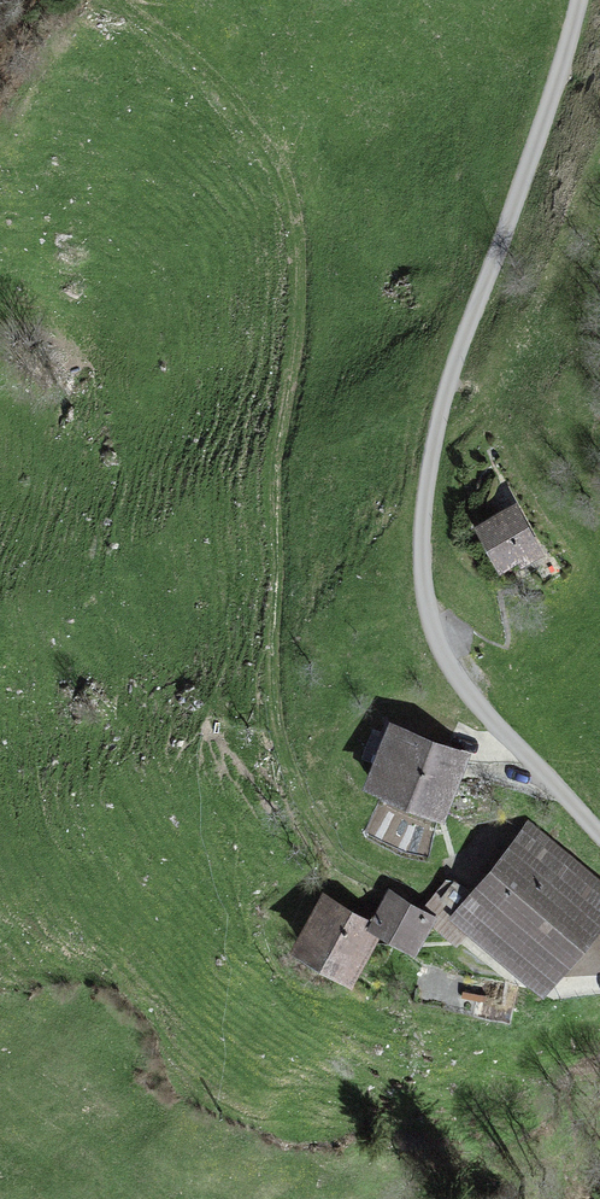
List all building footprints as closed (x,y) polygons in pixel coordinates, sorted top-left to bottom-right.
[(540,553),(516,509),(484,526),(505,564),(523,554),(526,560),(540,553)] [(469,761),(398,729),(375,781),(446,813),(469,761)] [(525,836),(456,924),(538,989),(599,911),(599,894),(525,836)] [(426,913),(389,893),(375,920),(412,940),(426,913)] [(372,926),(327,899),(300,944),(345,971),(372,926)]
